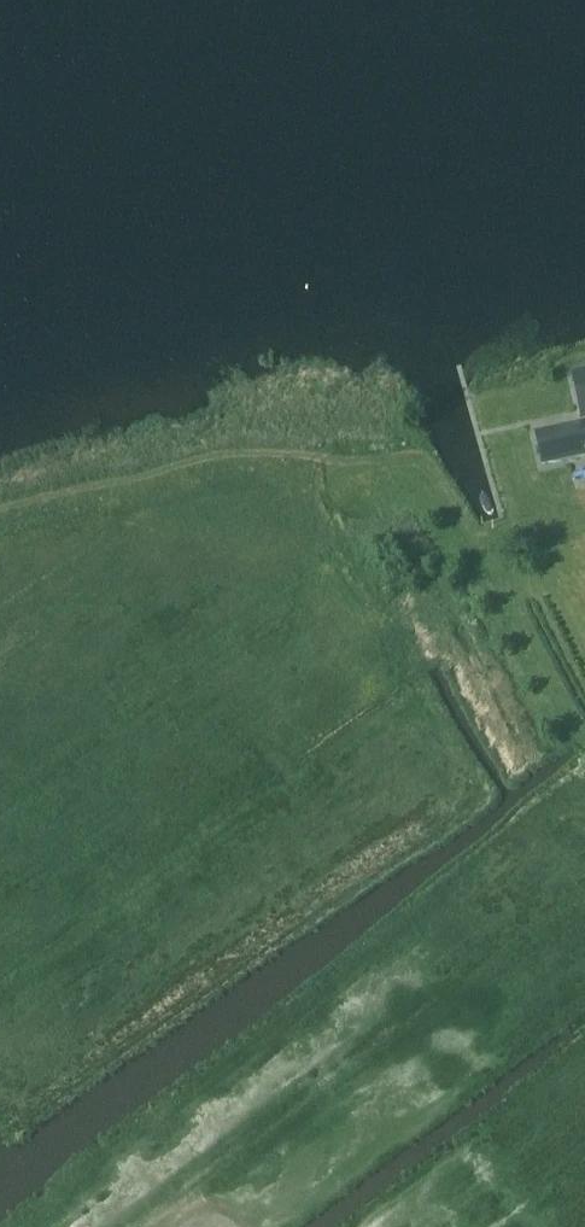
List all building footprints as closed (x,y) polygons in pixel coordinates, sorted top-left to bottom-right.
[(572,374),(582,417),(584,417),(584,371),(572,374)] [(540,434),(547,463),(584,454),(584,424),(540,434)]
